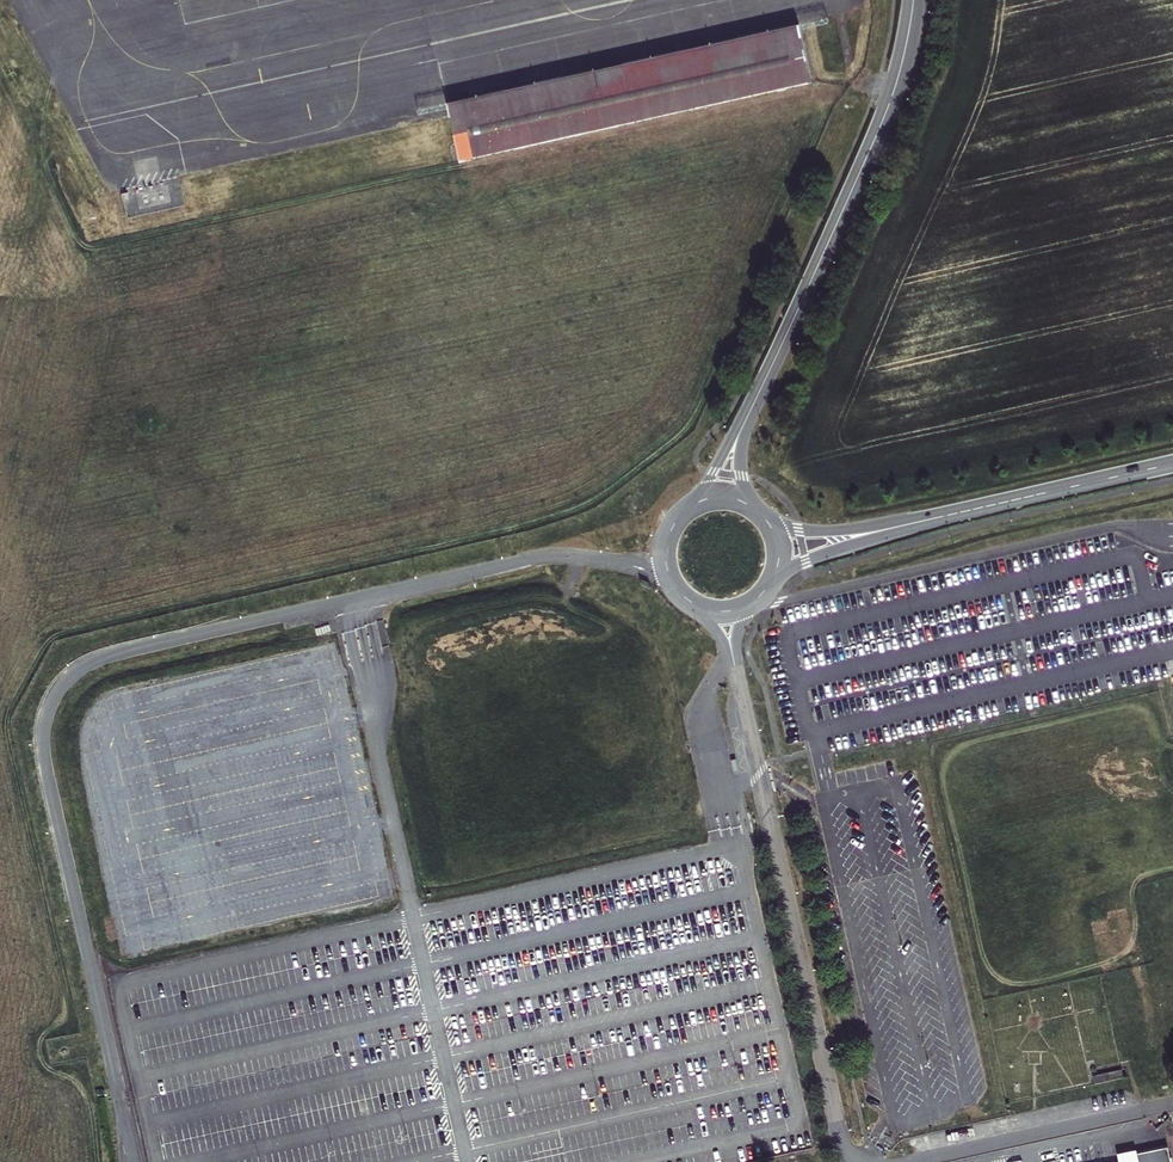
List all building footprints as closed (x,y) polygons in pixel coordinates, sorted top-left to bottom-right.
[(465,160),(817,81),(804,22),(452,101),(465,160)] [(1122,1069),(1093,1075),(1095,1083),(1123,1077),(1122,1069)] [(1166,1147),(1130,1155),(1132,1161),(1126,1161),(1169,1161),(1166,1147)]
